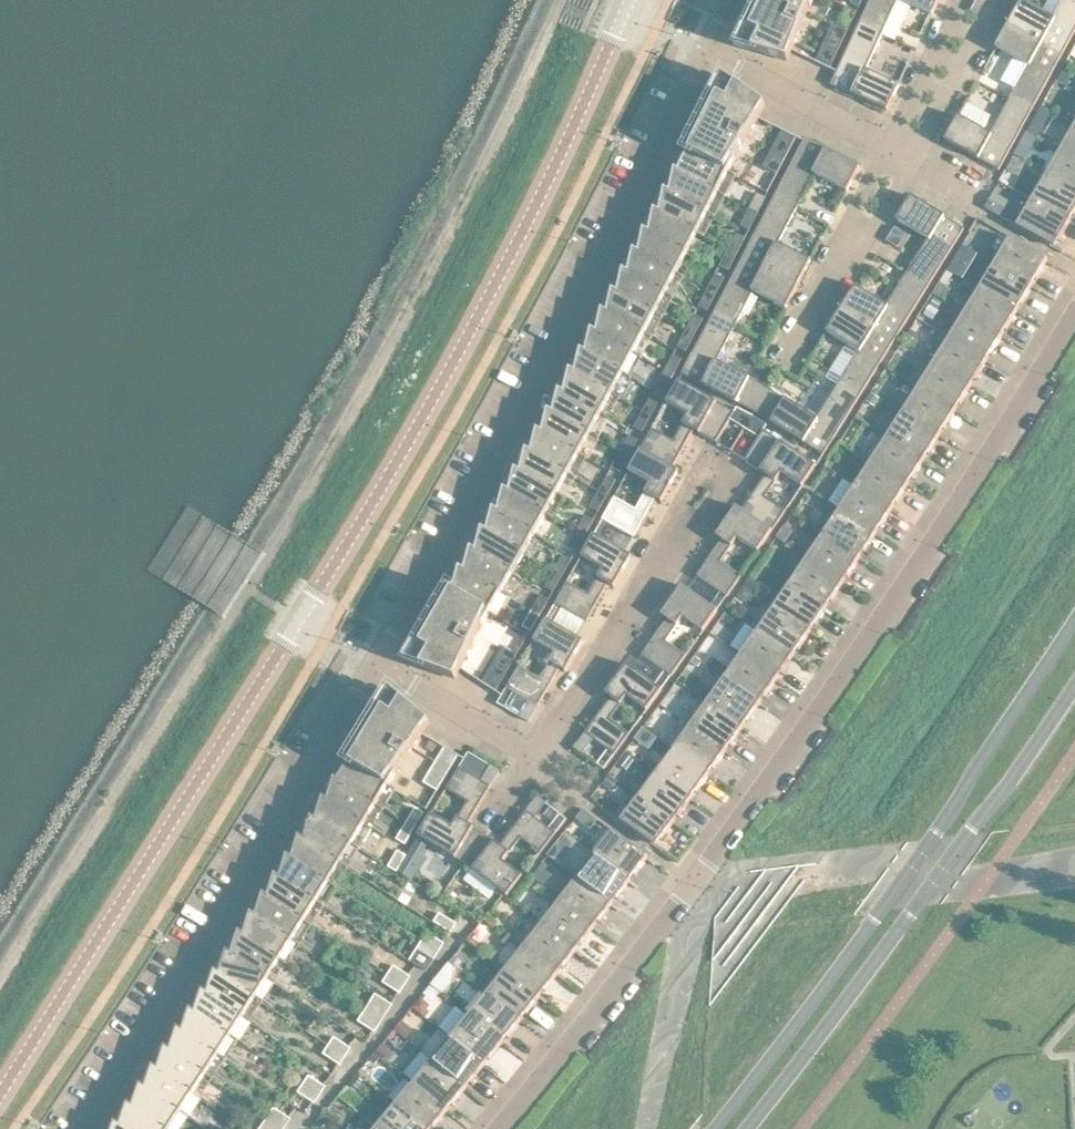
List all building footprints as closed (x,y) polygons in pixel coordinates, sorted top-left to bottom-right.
[(751,19),(797,41),(812,0),(761,0),(751,19)] [(864,15),(887,25),(899,0),(871,0),(864,15)] [(1013,14),(1068,44),(1074,31),(1074,0),(1063,0),(1058,8),(1043,0),(1021,0),(1013,14)] [(1032,56),(1013,90),(1036,102),(1068,44),(1013,14),(1000,38),(1032,56)] [(838,15),(829,34),(843,40),(852,21),(838,15)] [(870,61),(887,25),(864,15),(836,76),(892,102),(904,76),(870,61)] [(843,40),(829,34),(820,52),(835,59),(843,40)] [(1061,71),(1071,76),(1074,68),(1074,62),(1068,58),(1061,71)] [(706,116),(693,143),(733,163),(740,149),(739,149),(764,109),(718,85),(704,115),(706,116)] [(1036,102),(1013,90),(995,125),(963,107),(949,131),(1004,161),(1036,102)] [(1038,112),(1032,122),(1042,127),(1043,128),(1049,118),(1038,112)] [(787,120),(777,139),(791,146),(801,128),(787,120)] [(1065,140),(1074,146),(1074,123),(1065,140)] [(810,129),(779,188),(801,200),(819,165),(852,182),(865,157),(810,129)] [(1024,135),(1019,145),(1029,150),(1034,141),(1024,135)] [(791,146),(777,139),(768,157),(782,165),(791,146)] [(1051,166),(1074,179),(1074,146),(1065,140),(1051,166)] [(681,152),(679,162),(722,184),(733,163),(693,143),(687,155),(682,153),(682,152),(681,152)] [(671,172),(669,182),(712,204),(722,184),(679,162),(676,175),(672,173),(672,172),(671,172)] [(1036,190),(1074,213),(1074,179),(1051,166),(1036,190)] [(661,192),(659,202),(702,224),(712,204),(669,182),(666,196),(661,193),(662,192),(661,192)] [(998,183),(990,197),(1006,207),(1014,192),(998,183)] [(762,184),(753,200),(762,205),(771,188),(762,184)] [(933,230),(912,263),(933,277),(969,220),(916,187),(901,211),(933,230)] [(779,188),(747,248),(803,276),(816,252),(783,235),(801,200),(779,188)] [(1074,213),(1036,190),(1021,217),(1059,240),(1074,213)] [(762,205),(753,200),(745,216),(754,221),(762,205)] [(650,212),(648,222),(691,245),(702,224),(659,202),(656,216),(651,213),(651,212),(650,212)] [(640,232),(638,242),(681,265),(691,245),(648,222),(645,236),(641,233),(641,232),(640,232)] [(741,224),(733,240),(742,245),(750,229),(741,224)] [(1014,228),(999,254),(1037,277),(1053,251),(1014,228)] [(742,245),(733,240),(724,257),(733,261),(742,245)] [(629,252),(627,262),(670,285),(681,265),(638,242),(635,256),(630,253),(630,252),(629,252)] [(747,248),(717,306),(740,317),(758,283),(790,300),(803,276),(747,248)] [(999,254),(984,279),(1022,302),(1037,277),(999,254)] [(619,272),(617,282),(660,305),(670,285),(627,262),(624,276),(620,273),(620,272),(619,272)] [(860,277),(846,300),(898,333),(933,277),(912,263),(891,296),(860,277)] [(720,265),(712,281),(720,286),(729,269),(720,265)] [(984,279),(968,304),(1007,327),(1022,302),(984,279)] [(720,286),(712,281),(703,297),(712,302),(720,286)] [(608,292),(606,302),(649,325),(660,305),(617,282),(614,296),(609,293),(609,292),(608,292)] [(939,287),(934,295),(941,300),(946,292),(939,287)] [(934,295),(928,305),(937,311),(943,301),(941,300),(934,295)] [(862,342),(842,376),(863,389),(898,333),(846,300),(831,323),(862,342)] [(598,312),(596,322),(638,345),(649,325),(606,302),(603,316),(598,313),(599,312),(598,312)] [(968,304),(953,329),(991,352),(1007,327),(968,304)] [(699,305),(690,321),(699,326),(708,310),(699,305)] [(686,365),(759,403),(772,378),(722,352),(740,317),(717,306),(686,365)] [(915,320),(907,333),(919,340),(923,334),(923,325),(915,320)] [(699,326),(690,321),(682,338),(690,342),(699,326)] [(587,332),(585,342),(628,365),(638,345),(596,322),(592,336),(588,333),(588,332),(587,332)] [(953,329),(938,353),(976,377),(991,352),(953,329)] [(576,352),(574,362),(617,385),(628,365),(585,342),(582,356),(577,353),(577,352),(576,352)] [(678,345),(669,362),(678,366),(686,350),(678,345)] [(922,378),(960,402),(976,377),(938,353),(922,378)] [(565,372),(563,382),(606,406),(617,385),(574,362),(571,376),(566,374),(566,373),(565,372)] [(678,366),(669,362),(660,378),(669,383),(678,366)] [(748,418),(749,418),(754,411),(751,409),(683,371),(671,394),(692,406),(678,431),(657,419),(645,441),(677,459),(677,458),(699,418),(704,421),(703,423),(720,433),(734,409),(748,418)] [(772,378),(759,403),(828,446),(863,389),(842,376),(821,409),(772,378)] [(922,378),(907,403),(944,427),(960,402),(922,378)] [(555,392),(552,402),(595,426),(606,406),(563,382),(560,396),(555,393),(555,392)] [(876,384),(871,392),(879,397),(884,389),(876,384)] [(656,386),(647,402),(656,407),(665,391),(656,386)] [(544,412),(541,422),(584,445),(595,426),(552,402),(549,416),(544,413),(545,412),(544,412)] [(656,407),(647,402),(638,418),(647,423),(656,407)] [(907,403),(891,428),(929,452),(944,427),(907,403)] [(772,463),(746,501),(776,522),(790,501),(770,488),(786,464),(807,477),(821,457),(754,411),(749,418),(764,429),(749,451),(766,463),(767,460),(772,463)] [(533,432),(530,442),(573,465),(584,445),(541,422),(538,435),(533,433),(534,432),(533,432)] [(634,426),(625,442),(634,447),(643,431),(634,426)] [(891,428),(876,452),(913,476),(929,452),(891,428)] [(683,461),(677,458),(677,459),(645,441),(633,462),(654,474),(640,500),(619,488),(598,525),(606,529),(614,514),(639,528),(661,487),(666,490),(665,492),(666,493),(683,461)] [(522,451),(519,462),(562,485),(573,465),(530,442),(527,455),(523,453),(523,452),(522,451)] [(634,447),(625,442),(616,459),(625,463),(634,447)] [(876,452),(860,476),(897,501),(913,476),(876,452)] [(511,471),(509,481),(551,505),(562,485),(519,462),(516,475),(512,473),(512,471),(511,471)] [(612,466),(603,482),(612,487),(621,471),(612,466)] [(860,476),(844,500),(881,525),(897,501),(860,476)] [(500,491),(497,501),(540,525),(551,505),(509,481),(506,495),(500,492),(501,491),(500,491)] [(612,487),(603,482),(594,498),(603,503),(612,487)] [(724,583),(715,596),(722,601),(746,566),(726,553),(742,528),(762,542),(776,522),(746,501),(741,497),(720,527),(722,527),(723,525),(728,528),(701,567),(724,583)] [(844,500),(828,525),(865,550),(881,525),(844,500)] [(489,511),(486,521),(528,545),(540,525),(497,501),(493,514),(489,512),(490,511),(489,511)] [(590,506),(581,522),(589,527),(598,511),(590,506)] [(789,516),(780,529),(789,535),(798,522),(789,516)] [(477,530),(475,540),(517,564),(528,545),(486,521),(483,534),(478,532),(478,531),(477,530)] [(589,527),(581,522),(572,538),(580,543),(589,527)] [(636,547),(606,529),(598,525),(586,547),(607,559),(593,585),(571,573),(551,610),(558,614),(567,599),(591,613),(614,572),(619,575),(617,577),(618,578),(636,547)] [(828,525),(811,549),(848,574),(865,550),(828,525)] [(466,550),(464,560),(506,584),(517,564),(475,540),(472,554),(467,551),(467,550),(466,550)] [(567,546),(558,562),(567,567),(576,551),(567,546)] [(811,549),(795,573),(832,599),(848,574),(811,549)] [(455,569),(452,580),(494,604),(506,584),(464,560),(460,573),(456,571),(456,570),(455,569)] [(754,567),(749,575),(759,582),(764,574),(754,567)] [(795,573),(778,597),(815,623),(832,599),(795,573)] [(669,662),(659,676),(666,681),(691,646),(671,631),(688,608),(707,622),(722,601),(715,596),(687,576),(666,606),(667,607),(668,605),(673,607),(646,645),(669,662)] [(747,578),(741,586),(748,591),(752,590),(756,584),(747,578)] [(494,604),(452,580),(444,610),(438,606),(421,634),(465,660),(466,659),(485,617),(486,617),(494,604)] [(545,586),(536,602),(544,606),(554,590),(545,586)] [(778,597),(762,621),(798,647),(815,623),(778,597)] [(544,606),(536,602),(527,618),(535,622),(544,606)] [(588,631),(558,614),(551,610),(538,632),(559,644),(544,669),(523,657),(510,679),(502,693),(510,697),(518,683),(542,697),(566,657),(570,660),(569,662),(570,663),(588,631)] [(762,621),(745,645),(782,671),(798,647),(762,621)] [(507,638),(497,656),(511,664),(521,646),(507,638)] [(745,645),(728,669),(765,695),(782,671),(745,645)] [(699,649),(695,653),(702,658),(705,654),(699,649)] [(666,681),(659,676),(631,655),(610,684),(611,685),(612,683),(617,686),(589,724),(612,740),(602,753),(609,758),(634,725),(614,710),(631,687),(651,701),(666,681)] [(511,664),(497,656),(486,674),(500,682),(511,664)] [(728,669),(711,693),(748,719),(765,695),(728,669)] [(711,693),(694,716),(731,743),(748,719),(711,693)] [(370,728),(354,753),(392,777),(401,763),(399,762),(428,725),(384,698),(366,726),(370,728)] [(694,716),(677,740),(713,767),(731,743),(694,716)] [(647,718),(639,729),(654,739),(662,728),(647,718)] [(440,752),(438,755),(452,764),(463,746),(449,737),(440,752)] [(677,740),(660,763),(696,790),(713,767),(677,740)] [(435,804),(422,826),(469,854),(489,824),(477,817),(476,819),(471,817),(495,777),(485,771),(494,757),(472,744),(469,749),(464,758),(450,779),(471,792),(467,799),(457,817),(435,804)] [(631,744),(623,755),(631,761),(639,750),(631,744)] [(342,761),(339,771),(381,796),(392,777),(354,753),(347,765),(342,762),(343,761),(342,761)] [(428,773),(442,781),(452,764),(438,755),(428,773)] [(660,763),(643,787),(679,814),(696,790),(660,763)] [(614,764),(606,774),(615,781),(623,771),(614,764)] [(330,780),(327,791),(369,816),(369,815),(381,796),(339,771),(335,784),(331,782),(331,781),(330,780)] [(679,814),(643,787),(625,811),(660,838),(679,814)] [(318,800),(315,810),(357,835),(364,840),(365,839),(376,820),(369,815),(369,816),(327,791),(323,804),(319,801),(319,800),(318,800)] [(420,798),(410,814),(419,819),(428,803),(420,798)] [(476,860),(468,870),(493,889),(501,879),(504,881),(511,887),(527,867),(508,850),(520,836),(525,829),(545,844),(560,824),(570,811),(563,806),(553,818),(531,801),(503,838),(498,834),(500,833),(489,824),(469,854),(476,860)] [(584,809),(593,816),(598,809),(589,802),(584,809)] [(306,819),(303,829),(345,855),(345,854),(357,835),(315,810),(311,823),(307,820),(307,819),(306,819)] [(419,819),(410,814),(400,829),(409,835),(419,819)] [(617,821),(599,846),(634,873),(639,866),(653,848),(617,821)] [(569,823),(563,831),(575,841),(581,833),(569,823)] [(294,838),(291,849),(332,874),(345,855),(303,829),(299,842),(295,839),(295,838),(294,838)] [(411,846),(401,862),(414,870),(428,845),(416,837),(411,846)] [(392,857),(401,862),(411,846),(402,841),(392,857)] [(599,846),(581,869),(617,896),(621,889),(634,873),(599,846)] [(283,857),(279,868),(320,893),(332,874),(291,849),(288,861),(283,859),(283,858),(283,857)] [(549,853),(537,868),(548,876),(559,861),(549,853)] [(270,876),(267,887),(308,913),(320,893),(279,868),(276,880),(271,878),(271,877),(270,876)] [(581,869),(563,892),(599,919),(617,896),(581,869)] [(258,895),(255,906),(296,932),(308,913),(267,887),(263,899),(259,897),(259,896),(258,895)] [(563,892),(546,915),(581,942),(599,919),(563,892)] [(438,912),(454,922),(459,913),(444,903),(438,912)] [(246,915),(243,925),(284,951),(296,932),(255,906),(251,919),(247,916),(247,915),(246,915)] [(546,915),(528,937),(563,965),(581,942),(546,915)] [(432,923),(426,932),(442,941),(447,933),(432,923)] [(234,934),(231,944),(272,970),(284,951),(243,925),(239,938),(235,935),(235,934),(234,934)] [(442,941),(426,932),(421,940),(436,950),(442,941)] [(528,937),(510,960),(545,988),(550,982),(563,965),(528,937)] [(421,940),(414,951),(431,962),(438,951),(436,950),(421,940)] [(222,953),(219,963),(259,989),(272,970),(231,944),(227,957),(223,954),(223,953),(222,953)] [(460,946),(455,951),(459,954),(464,949),(460,946)] [(398,956),(392,965),(408,974),(413,966),(398,956)] [(510,960),(491,983),(526,1011),(531,1005),(545,988),(510,960)] [(209,972),(206,982),(247,1008),(259,989),(219,963),(214,976),(210,973),(210,972),(209,972)] [(408,974),(392,965),(387,973),(402,983),(408,974)] [(442,967),(435,975),(447,985),(455,976),(443,966),(442,967)] [(197,991),(194,1001),(235,1028),(247,1008),(206,982),(202,995),(198,992),(198,991),(197,991)] [(491,983),(473,1006),(507,1034),(526,1011),(491,983)] [(380,985),(373,995),(388,1005),(390,1006),(397,996),(380,985)] [(425,988),(417,998),(429,1008),(434,1002),(431,1000),(435,996),(425,988)] [(373,995),(368,1004),(383,1013),(388,1005),(373,995)] [(185,1010),(182,1020),(222,1047),(235,1028),(194,1001),(190,1014),(185,1011),(186,1010),(185,1010)] [(383,1013),(368,1004),(363,1012),(378,1022),(383,1013)] [(473,1006),(454,1029),(489,1057),(494,1051),(507,1034),(473,1006)] [(406,1012),(399,1021),(410,1030),(417,1021),(406,1012)] [(169,1039),(210,1066),(222,1047),(182,1020),(177,1033),(173,1030),(173,1029),(172,1029),(169,1039)] [(339,1028),(333,1036),(348,1046),(354,1038),(339,1028)] [(454,1029),(436,1051),(470,1079),(475,1073),(489,1057),(454,1029)] [(387,1034),(381,1042),(387,1047),(391,1050),(397,1042),(387,1034)] [(348,1046),(333,1036),(327,1045),(342,1055),(348,1046)] [(160,1048),(157,1058),(198,1085),(210,1066),(169,1039),(165,1052),(161,1049),(161,1048),(160,1048)] [(381,1042),(374,1049),(380,1054),(387,1047),(381,1042)] [(436,1051),(417,1073),(452,1102),(470,1079),(436,1051)] [(147,1067),(144,1076),(185,1104),(198,1085),(157,1058),(152,1071),(148,1068),(148,1067),(147,1067)] [(313,1066),(308,1075),(323,1085),(328,1076),(313,1066)] [(361,1066),(354,1073),(361,1079),(368,1071),(361,1066)] [(417,1073),(399,1096),(433,1124),(452,1102),(417,1073)] [(323,1085),(308,1075),(302,1084),(317,1093),(323,1085)] [(135,1085),(132,1095),(172,1122),(172,1123),(185,1104),(144,1076),(140,1090),(136,1087),(136,1086),(135,1085)] [(141,1128),(168,1128),(172,1122),(132,1095),(127,1108),(123,1105),(123,1104),(122,1104),(119,1114),(141,1128)] [(380,1118),(392,1128),(429,1128),(433,1124),(399,1096),(380,1118)] [(279,1098),(273,1107),(288,1117),(294,1108),(279,1098)] [(288,1117),(273,1107),(267,1115),(282,1125),(288,1117)] [(108,1128),(141,1128),(119,1114),(114,1127),(111,1123),(110,1123),(108,1128)] [(260,1126),(264,1128),(280,1128),(282,1125),(267,1115),(260,1126)] [(371,1128),(392,1128),(380,1118),(371,1128)]
